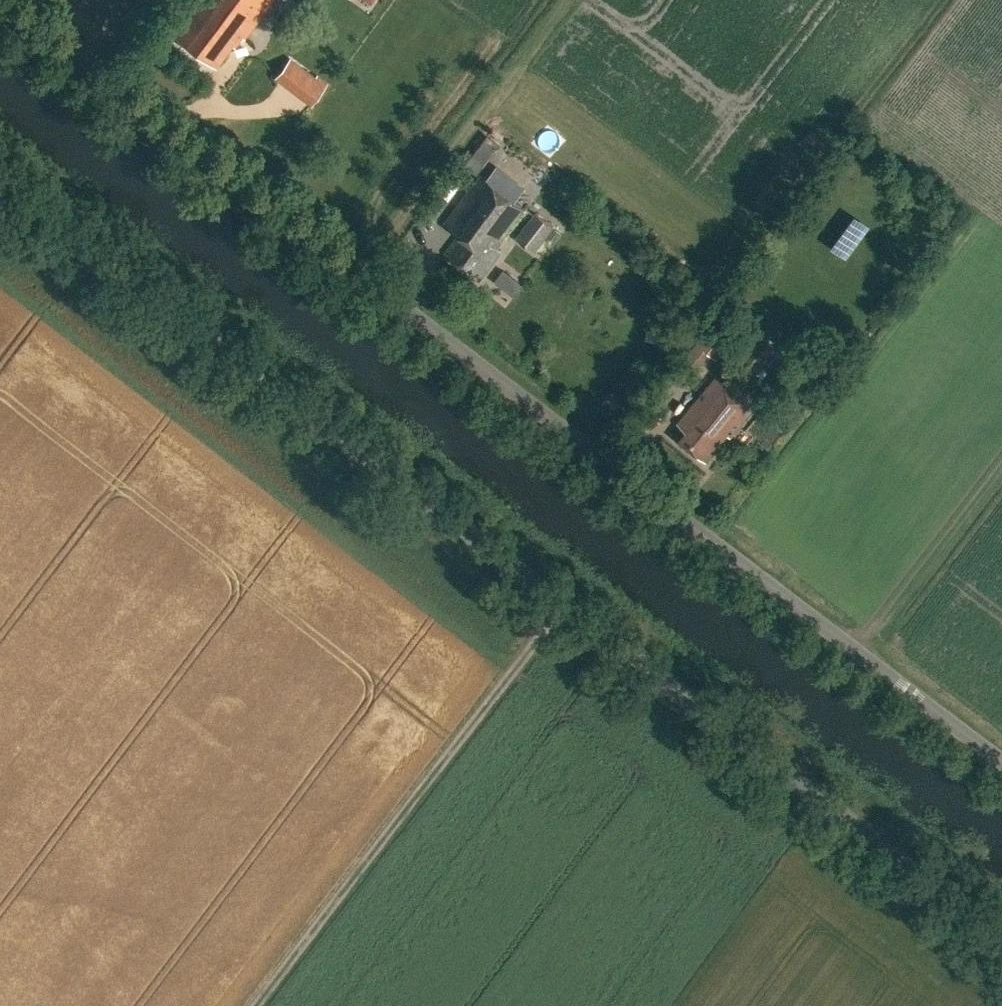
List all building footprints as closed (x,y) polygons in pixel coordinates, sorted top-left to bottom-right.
[(221,60),(237,38),(239,40),(246,31),(248,33),(267,7),(272,11),(275,6),(271,3),(273,0),(193,0),(174,25),(221,60)] [(292,89),(306,71),(290,59),(276,76),(292,89)] [(494,151),(499,145),(487,136),(482,142),(494,151)] [(445,253),(479,278),(500,250),(494,246),(523,208),(535,191),(560,210),(576,220),(587,204),(572,194),(548,175),(521,156),(521,157),(502,143),(494,154),(499,158),(484,179),(480,176),(445,222),(460,234),(445,253)] [(515,238),(542,257),(564,227),(556,221),(553,225),(536,212),(515,238)] [(739,333),(718,317),(671,376),(684,387),(710,355),(717,361),(739,333)] [(739,362),(758,376),(779,349),(759,335),(739,362)] [(687,430),(679,439),(705,460),(727,433),(730,435),(752,408),(715,377),(678,422),(687,430)]
